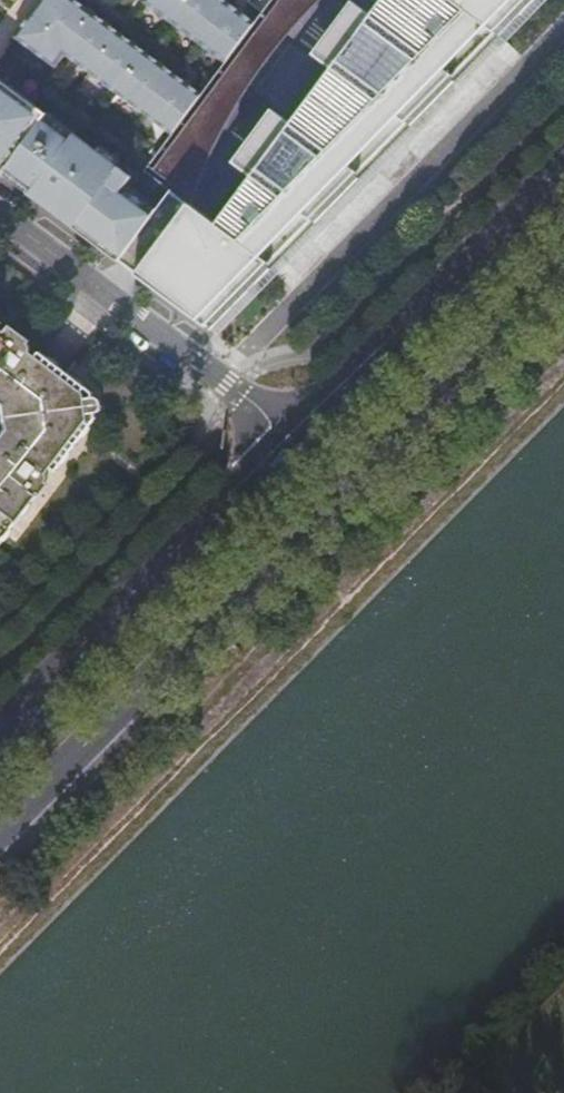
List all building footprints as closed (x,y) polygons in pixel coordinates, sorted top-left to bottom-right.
[(202,93),(76,0),(42,0),(15,37),(55,66),(64,54),(172,133),(202,93)] [(256,22),(226,0),(144,0),(144,1),(226,62),(256,22)] [(470,68),(495,44),(491,40),(467,65),(470,68)] [(156,208),(125,186),(132,177),(0,79),(0,173),(118,260),(156,208)] [(377,163),(402,138),(399,134),(373,160),(377,163)] [(286,255),(308,232),(305,229),(283,251),(286,255)] [(45,485),(48,474),(44,471),(48,466),(55,471),(96,419),(93,393),(0,322),(0,398),(8,404),(12,431),(0,447),(0,542),(45,485)]
